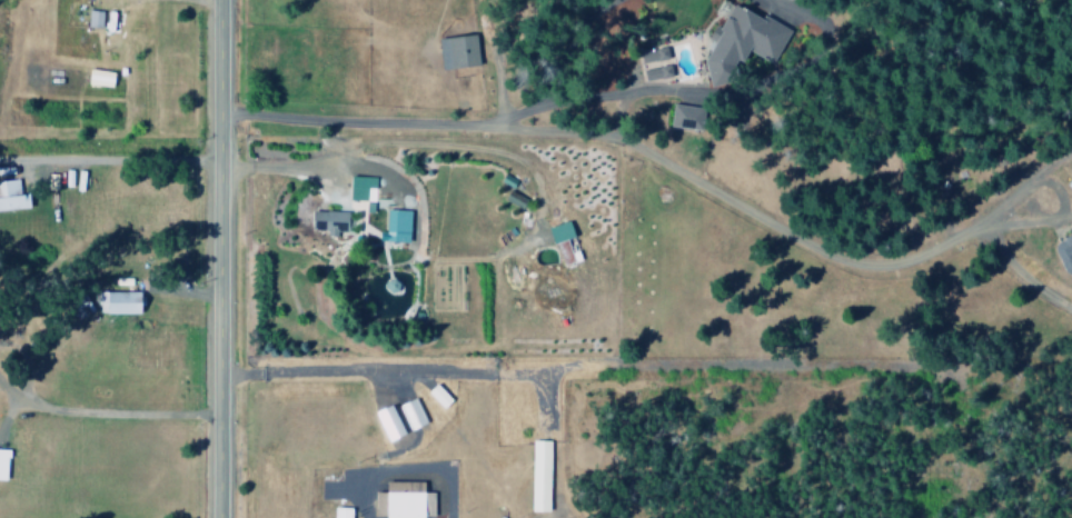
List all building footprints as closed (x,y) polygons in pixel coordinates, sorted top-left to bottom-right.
[(694,69),(716,79),(726,56),(737,61),(742,51),(772,64),(787,29),(757,16),(757,17),(724,2),(694,69)] [(83,26),(97,28),(99,11),(85,10),(83,26)] [(433,36),(435,68),(473,66),(472,34),(433,36)] [(664,58),(661,47),(635,53),(637,64),(664,58)] [(667,76),(665,64),(637,70),(639,81),(667,76)] [(107,86),(108,71),(84,70),(83,85),(107,86)] [(696,109),(667,103),(663,125),(691,131),(696,109)] [(372,176),(345,175),(345,199),(371,200),(372,176)] [(13,178),(0,180),(0,210),(24,207),(22,192),(15,193),(13,178)] [(405,210),(382,209),(381,232),(374,232),(373,241),(404,242),(405,210)] [(306,230),(321,230),(320,234),(342,234),(343,211),(307,210),(306,230)] [(571,262),(565,239),(569,238),(565,221),(545,226),(554,266),(571,262)] [(1047,236),(1059,274),(1071,270),(1071,228),(1047,236)] [(137,313),(136,292),(94,292),(95,314),(137,313)] [(447,400),(430,383),(422,391),(438,409),(447,400)] [(395,403),(403,429),(422,423),(415,397),(395,403)] [(379,441),(398,434),(387,404),(369,410),(379,441)] [(545,440),(527,440),(526,511),(545,511),(545,440)] [(380,481),(380,492),(369,492),(370,517),(396,517),(431,517),(431,492),(419,492),(419,481),(380,481)] [(348,508),(329,508),(328,517),(348,517),(348,508)]
